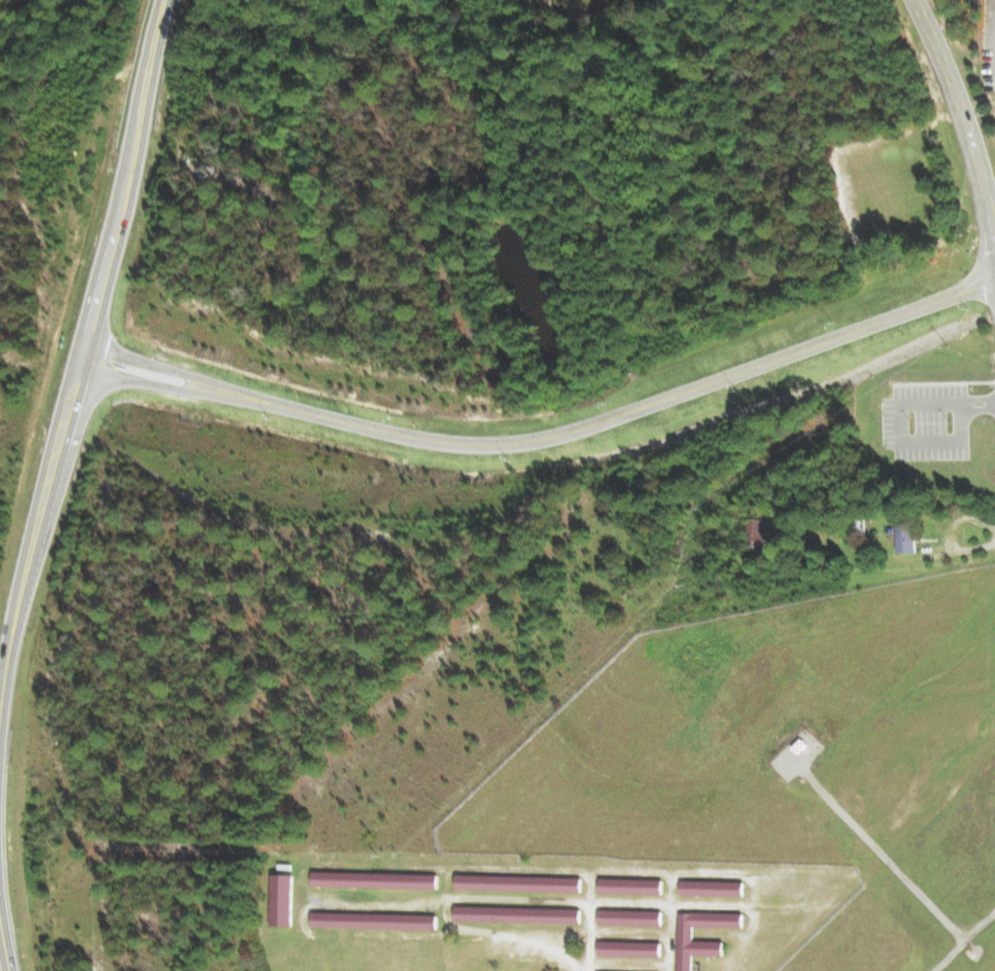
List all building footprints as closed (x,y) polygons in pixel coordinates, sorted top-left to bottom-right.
[(765,517),(748,518),(749,550),(766,550),(765,517)] [(900,551),(919,551),(918,522),(899,522),(900,551)] [(438,888),(439,873),(314,870),(313,885),(438,888)] [(294,925),(296,873),(275,872),(273,924),(294,925)] [(583,876),(457,874),(457,888),(582,891),(583,876)] [(601,891),(664,893),(664,878),(601,877),(601,891)] [(745,880),(682,879),(681,893),(745,895),(745,880)] [(582,908),(457,904),(456,919),(582,922),(582,908)] [(599,923),(662,924),(663,910),(600,908),(599,923)] [(437,928),(437,914),(313,911),(312,926),(437,928)] [(679,970),(694,970),(694,953),(725,954),(725,940),(695,939),(695,925),(744,926),(744,912),(680,911),(679,970)] [(598,954),(662,956),(663,941),(599,939),(598,954)]
